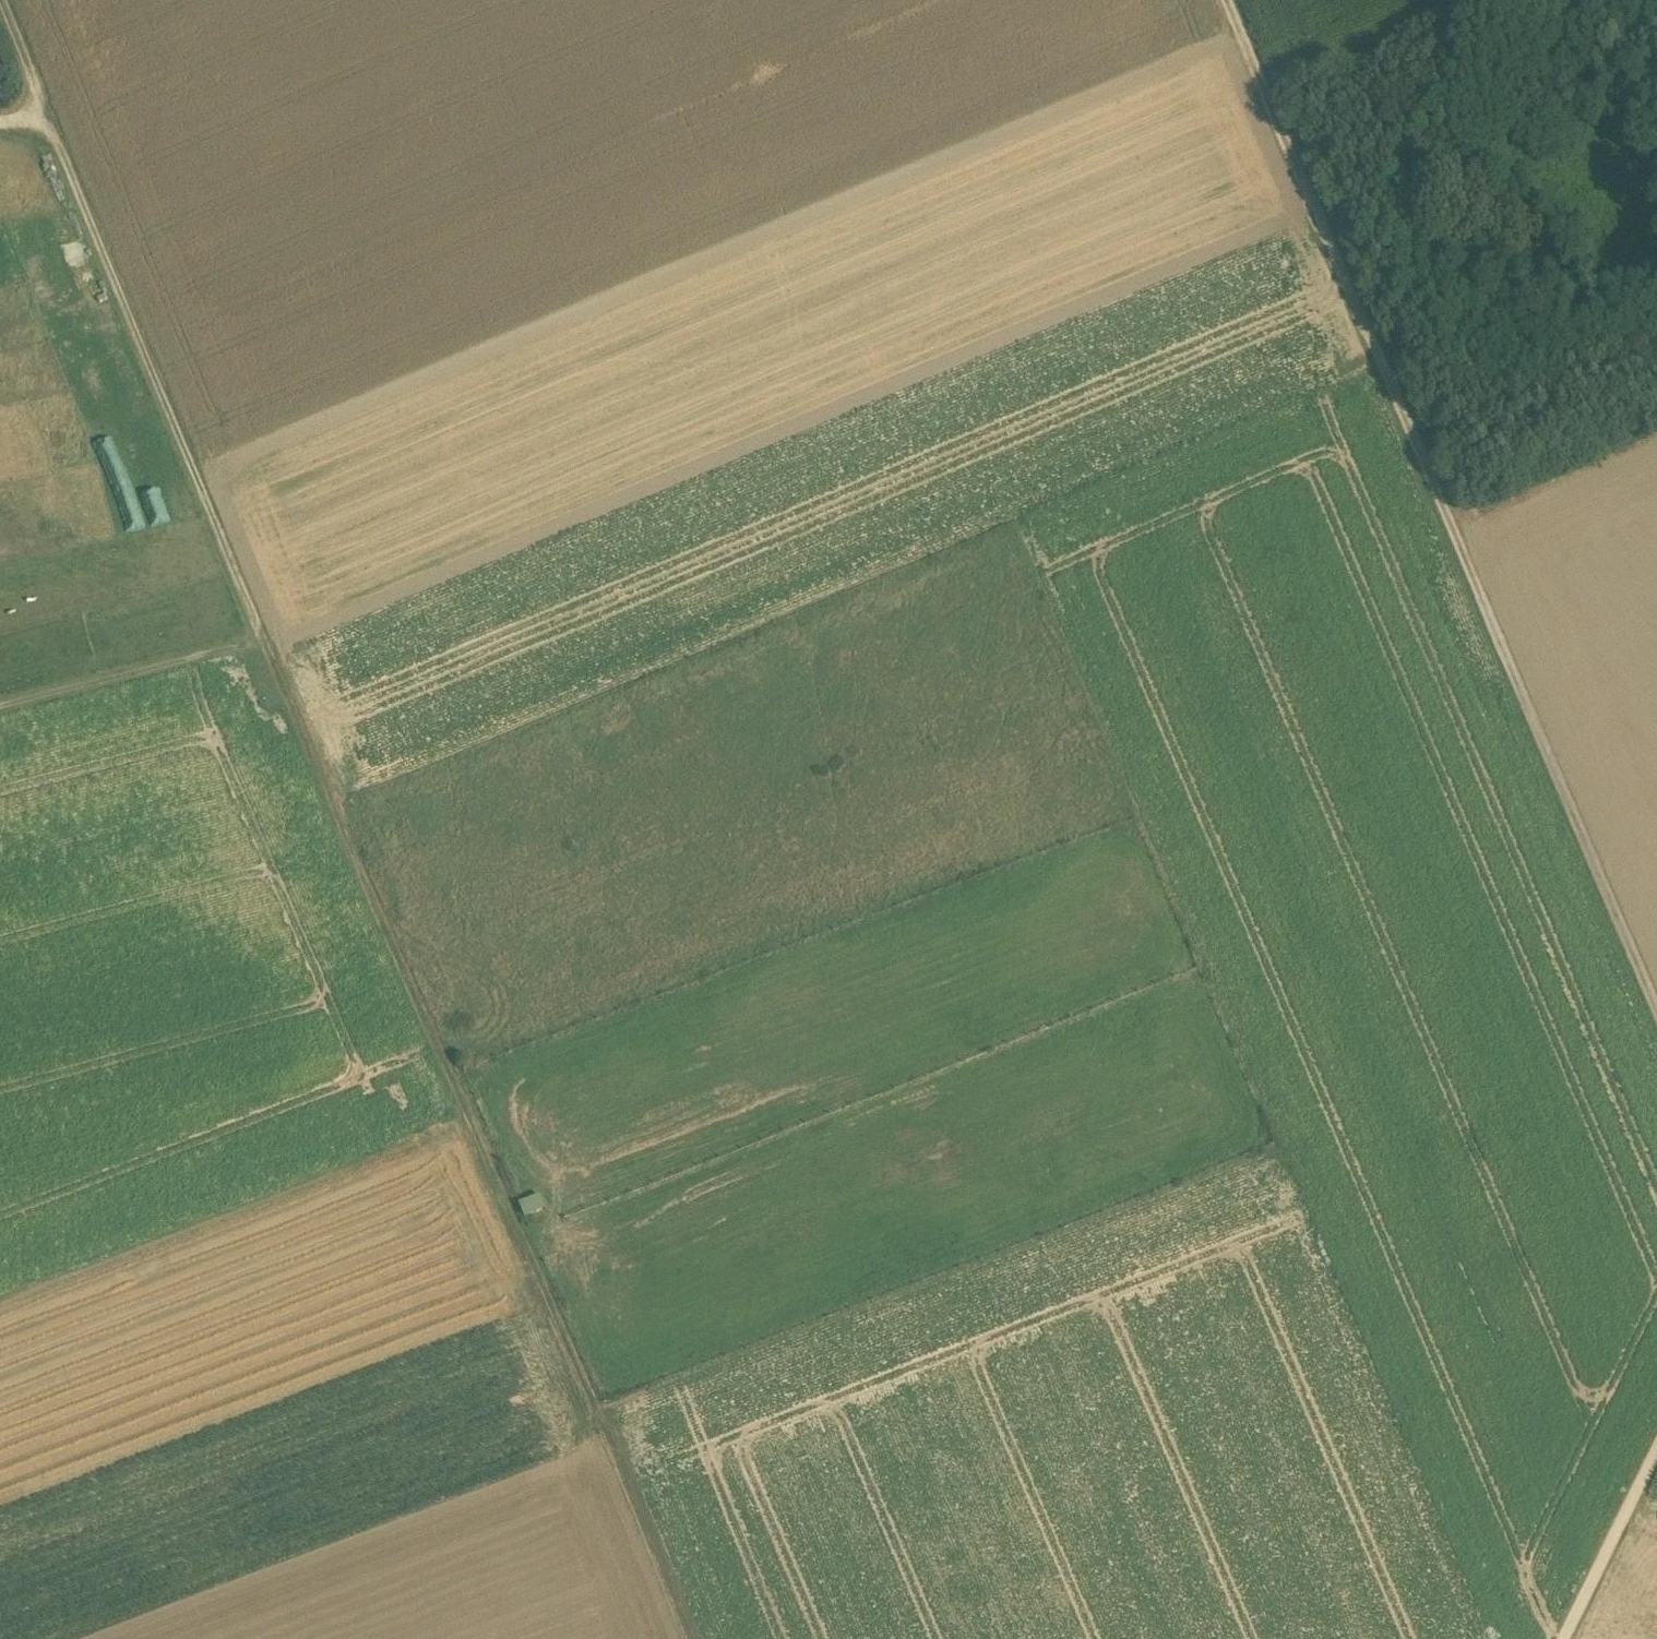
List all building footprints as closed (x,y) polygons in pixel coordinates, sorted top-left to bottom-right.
[(540,1197),(519,1206),(526,1221),(547,1212),(540,1197)]
